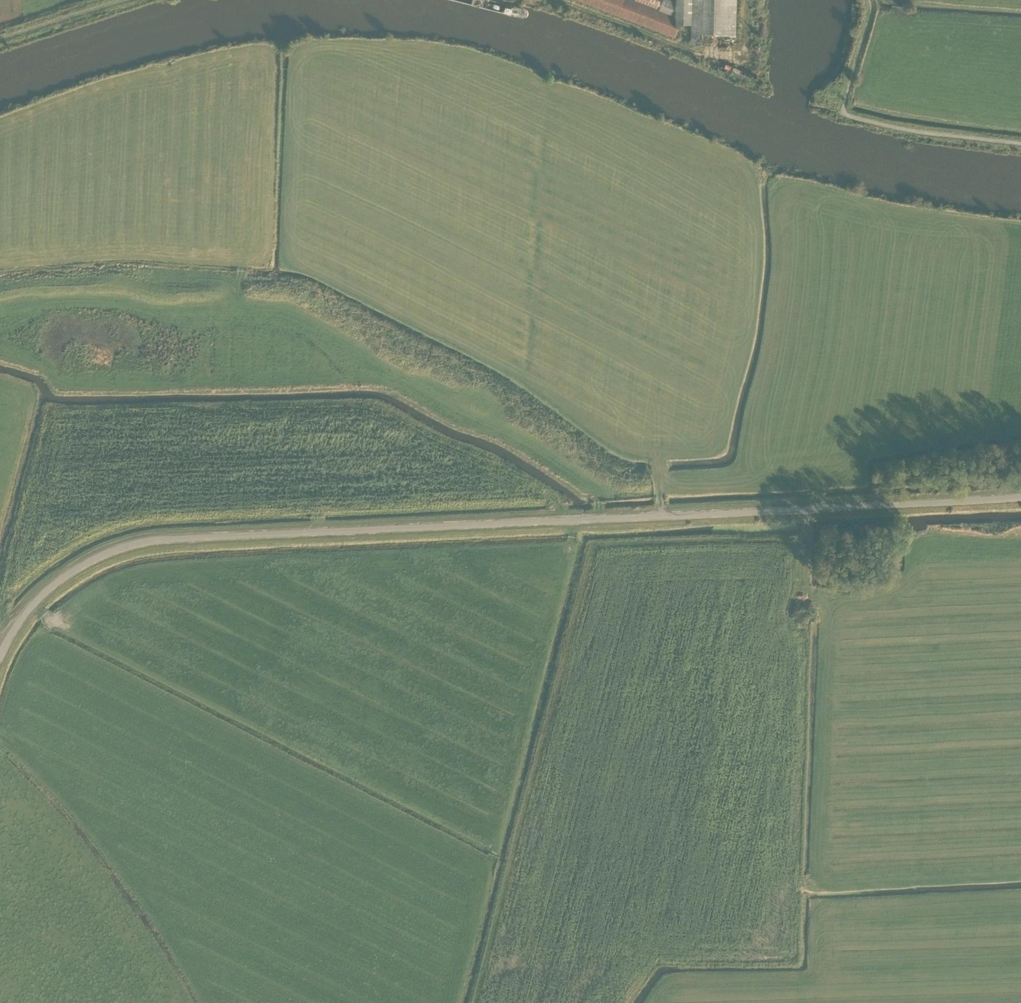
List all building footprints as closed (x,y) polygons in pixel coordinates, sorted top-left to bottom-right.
[(635,3),(626,0),(581,0),(676,36),(681,24),(692,24),(692,45),(737,46),(738,0),(636,0),(635,3)]
